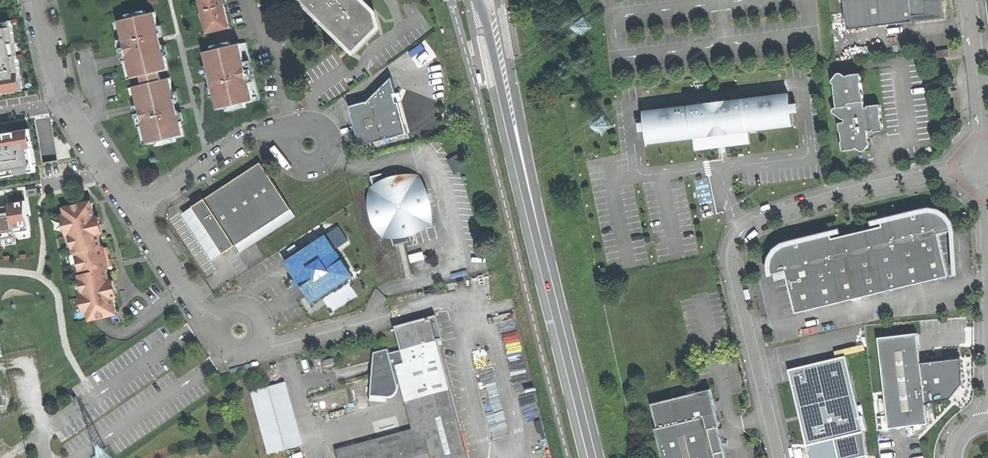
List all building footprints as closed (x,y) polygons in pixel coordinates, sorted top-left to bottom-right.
[(205,6),(211,31),(231,26),(224,0),(203,0),(205,6)] [(327,27),(354,54),(378,30),(375,13),(362,0),(300,0),(327,27)] [(849,29),(946,17),(945,8),(944,0),(845,0),(849,29)] [(143,118),(149,145),(158,143),(159,145),(176,142),(176,138),(185,136),(182,121),(179,121),(178,116),(181,115),(180,111),(176,112),(175,108),(175,105),(178,104),(177,99),(175,99),(174,95),(176,94),(172,79),(162,81),(160,72),(169,70),(166,54),(164,55),(163,50),(165,50),(164,45),(161,46),(160,42),(159,39),(162,38),(161,33),(159,34),(158,29),(160,29),(157,14),(147,16),(146,12),(128,16),(129,20),(121,21),(126,48),(121,49),(122,53),(128,52),(133,78),(143,76),(145,86),(136,88),(142,114),(137,115),(138,120),(143,118)] [(22,90),(10,21),(0,23),(0,94),(22,90)] [(231,44),(214,48),(215,52),(206,54),(209,70),(212,69),(213,73),(210,74),(211,78),(215,77),(216,81),(217,85),(212,86),(214,91),(217,90),(218,94),(216,95),(220,110),(229,108),(230,112),(247,108),(246,105),(255,103),(249,76),(254,75),(253,71),(247,72),(242,45),(232,48),(231,44)] [(940,54),(952,53),(951,45),(939,46),(940,54)] [(861,72),(835,75),(837,106),(834,106),(834,110),(845,118),(845,120),(839,121),(841,134),(842,136),(843,149),(851,148),(858,148),(865,149),(871,142),(871,138),(869,137),(869,131),(883,129),(880,102),(865,104),(861,72)] [(356,127),(362,148),(409,136),(394,80),(367,104),(352,108),(356,127)] [(791,104),(790,94),(644,111),(646,122),(647,130),(648,142),(696,136),(697,148),(723,145),(750,142),(749,129),(794,123),(792,112),(791,104)] [(35,167),(28,126),(0,131),(0,174),(10,172),(35,167)] [(59,136),(59,157),(72,157),(72,143),(63,143),(63,136),(59,136)] [(262,164),(194,208),(225,255),(234,249),(292,211),(278,189),(262,164)] [(371,177),(374,185),(385,179),(399,175),(396,170),(382,174),(371,177)] [(374,185),(370,188),(369,201),(372,214),(375,226),(383,239),(393,240),(410,237),(423,233),(433,225),(434,212),(432,198),(428,184),(420,175),(410,173),(399,175),(385,179),(374,185)] [(16,235),(16,232),(30,229),(24,198),(9,201),(10,204),(5,205),(1,206),(2,211),(0,211),(0,239),(16,235)] [(93,203),(65,209),(70,230),(66,230),(68,239),(72,238),(75,255),(78,254),(80,267),(82,276),(80,277),(84,294),(80,294),(82,303),(86,302),(90,322),(118,317),(114,299),(118,298),(118,295),(117,291),(112,291),(108,271),(110,271),(109,266),(113,266),(112,261),(107,262),(107,260),(106,257),(111,256),(110,252),(106,253),(105,248),(103,249),(98,228),(102,227),(101,222),(101,219),(96,220),(93,203)] [(786,269),(796,310),(950,273),(939,230),(954,227),(949,216),(940,209),(931,206),(883,219),(882,223),(867,227),(853,230),(832,235),(831,231),(784,242),(780,245),(774,250),(770,258),(772,272),(786,269)] [(297,219),(292,211),(234,249),(238,257),(297,219)] [(328,236),(285,264),(299,286),(312,306),(355,278),(328,236)] [(395,332),(401,354),(437,344),(443,342),(437,320),(395,332)] [(915,330),(877,333),(881,386),(883,385),(886,425),(925,422),(923,399),(947,397),(960,383),(959,372),(958,363),(958,356),(918,359),(915,330)] [(406,371),(414,402),(451,392),(443,361),(442,361),(437,344),(401,354),(406,371)] [(394,374),(406,371),(401,354),(389,356),(388,353),(374,356),(371,398),(388,399),(390,399),(395,397),(398,393),(398,388),(394,374)] [(862,428),(845,353),(787,366),(792,386),(796,405),(805,442),(862,428)] [(326,363),(327,369),(337,367),(335,361),(326,363)] [(287,382),(252,391),(270,455),(304,445),(287,382)] [(451,392),(414,402),(424,439),(351,457),(469,457),(451,392)] [(714,456),(723,454),(719,440),(717,429),(719,429),(716,417),(710,392),(650,407),(657,431),(655,432),(662,457),(714,457),(714,456)]
